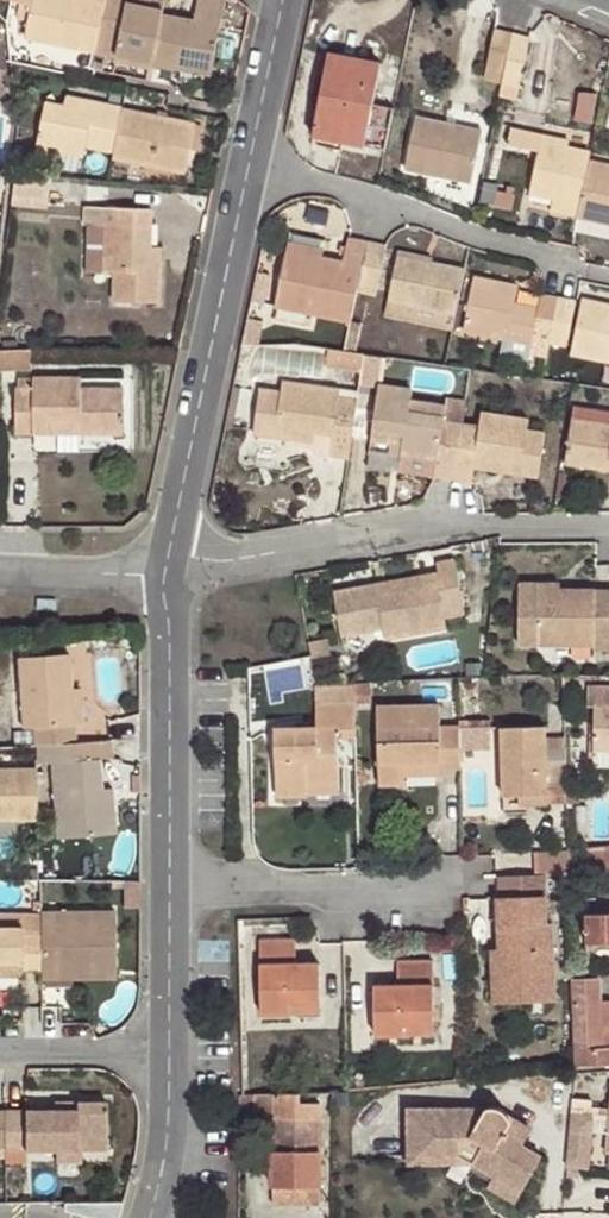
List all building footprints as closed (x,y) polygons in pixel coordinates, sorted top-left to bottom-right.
[(104,2),(92,0),(6,0),(19,3),(16,19),(28,22),(25,39),(94,52),(104,2)] [(104,2),(94,52),(153,64),(162,16),(163,10),(150,7),(126,3),(127,0),(105,0),(104,2)] [(153,65),(181,70),(194,73),(211,75),(219,26),(222,26),(226,4),(206,0),(198,0),(193,21),(162,16),(153,64),(153,65)] [(503,80),(512,35),(494,31),(485,77),(503,80)] [(503,80),(500,94),(515,98),(527,38),(512,35),(503,80)] [(366,137),(373,105),(381,64),(331,54),(315,137),(339,141),(340,131),(366,137)] [(194,73),(181,70),(180,80),(191,82),(194,73)] [(122,112),(122,108),(66,97),(64,108),(45,104),(37,148),(83,158),(86,148),(114,154),(122,112)] [(385,150),(393,109),(373,105),(366,137),(365,146),(385,150)] [(114,154),(113,158),(185,172),(194,125),(122,112),(114,154)] [(444,124),(478,131),(481,120),(447,114),(444,124)] [(469,182),(478,131),(444,124),(416,118),(406,169),(469,182)] [(194,125),(185,172),(192,173),(203,127),(194,125)] [(509,145),(531,149),(534,133),(512,129),(509,145)] [(339,141),(365,146),(366,137),(340,131),(339,141)] [(531,149),(539,151),(542,142),(542,135),(534,133),(531,149)] [(542,142),(566,148),(567,141),(542,135),(542,142)] [(589,162),(591,154),(566,148),(542,142),(539,151),(530,194),(553,199),(550,212),(578,218),(587,173),(589,162)] [(578,218),(608,225),(608,167),(589,162),(587,173),(578,218)] [(52,202),(17,199),(16,206),(51,209),(52,202)] [(149,260),(150,249),(149,211),(86,209),(86,227),(105,227),(104,274),(115,275),(115,302),(157,303),(159,261),(149,260)] [(276,305),(352,320),(358,287),(367,244),(350,240),(344,263),(322,258),(287,251),(276,305)] [(289,243),(287,251),(322,258),(323,250),(289,243)] [(367,244),(358,287),(377,290),(386,247),(367,244)] [(159,249),(150,249),(149,260),(159,261),(159,249)] [(455,317),(465,270),(398,256),(387,303),(455,317)] [(532,338),(550,342),(558,299),(541,296),(537,310),(514,305),(517,287),(474,279),(463,330),(505,339),(531,344),(532,338)] [(558,299),(550,342),(566,345),(575,303),(558,299)] [(608,361),(608,306),(584,300),(571,353),(608,361)] [(385,315),(453,329),(455,317),(387,303),(385,315)] [(531,344),(505,339),(503,349),(528,354),(531,344)] [(345,352),(328,350),(326,367),(361,372),(363,355),(345,352)] [(31,370),(31,352),(0,352),(0,370),(31,370)] [(384,358),(363,355),(361,372),(360,376),(381,378),(384,358)] [(62,423),(61,434),(62,451),(83,450),(84,435),(122,434),(122,389),(82,390),(82,380),(34,379),(33,391),(16,390),(17,434),(34,434),(33,423),(62,423)] [(331,454),(348,457),(356,401),(339,399),(340,391),(283,384),(281,394),(260,392),(254,436),(292,441),(293,432),(314,435),(333,438),(331,454)] [(433,477),(454,479),(461,426),(443,423),(445,408),(410,402),(411,391),(379,387),(372,442),(390,444),(403,446),(401,457),(435,463),(433,477)] [(454,479),(472,482),(474,468),(476,457),(506,461),(505,473),(537,477),(544,434),(526,431),(528,420),(482,414),(479,428),(461,426),(454,479)] [(573,419),(565,463),(608,470),(608,426),(573,419)] [(34,434),(61,434),(62,423),(33,423),(34,434)] [(313,444),(314,435),(293,432),(292,441),(313,444)] [(403,446),(390,444),(388,456),(401,457),(403,446)] [(400,472),(433,477),(435,463),(401,457),(400,472)] [(476,457),(474,468),(505,473),(506,461),(476,457)] [(376,593),(375,585),(334,592),(342,636),(383,628),(384,640),(444,629),(443,618),(462,614),(452,562),(437,565),(438,573),(439,581),(376,593)] [(438,573),(375,585),(376,593),(439,581),(438,573)] [(519,584),(520,644),(608,647),(608,591),(570,591),(570,601),(558,600),(559,590),(559,584),(519,584)] [(570,591),(559,590),(558,600),(570,601),(570,591)] [(57,601),(39,600),(38,611),(56,613),(57,601)] [(36,746),(76,744),(74,726),(72,689),(69,655),(19,659),(25,729),(32,729),(34,747),(36,746)] [(306,661),(284,663),(287,690),(308,689),(306,661)] [(588,687),(588,707),(594,706),(594,750),(608,751),(608,687),(588,687)] [(72,689),(74,726),(83,725),(81,688),(72,689)] [(354,702),(354,692),(325,693),(325,703),(354,702)] [(338,731),(355,730),(354,702),(325,703),(316,703),(317,729),(276,731),(278,798),(309,797),(308,785),(341,784),(338,731)] [(441,770),(462,769),(461,750),(461,730),(461,727),(439,728),(438,706),(378,708),(380,786),(401,785),(402,778),(401,767),(441,766),(441,770)] [(546,794),(544,728),(500,729),(503,796),(520,796),(546,794)] [(490,729),(461,730),(461,750),(491,749),(490,729)] [(29,733),(15,734),(16,746),(31,745),(29,733)] [(76,744),(36,746),(37,765),(50,764),(57,840),(116,835),(113,805),(104,806),(102,790),(98,760),(113,759),(111,741),(76,744)] [(441,777),(441,770),(441,766),(401,767),(402,778),(441,777)] [(37,771),(0,772),(0,821),(16,822),(39,822),(37,771)] [(341,796),(341,784),(308,785),(309,797),(341,796)] [(112,789),(102,790),(104,806),(113,805),(112,789)] [(521,806),(546,805),(546,794),(520,796),(521,806)] [(16,837),(16,822),(0,821),(0,837),(16,837)] [(568,865),(567,847),(540,848),(540,866),(568,865)] [(591,874),(608,872),(608,848),(588,850),(591,874)] [(545,876),(498,876),(500,949),(507,949),(507,961),(493,963),(495,1000),(528,999),(528,989),(554,988),(552,924),(547,924),(545,876)] [(113,912),(41,913),(41,921),(41,970),(42,974),(72,973),(73,979),(115,979),(113,912)] [(587,916),(588,941),(608,941),(608,916),(587,916)] [(41,921),(19,920),(20,926),(0,926),(0,964),(21,964),(23,971),(41,970),(41,921)] [(134,927),(118,928),(119,940),(134,940),(134,927)] [(291,1002),(319,1002),(318,963),(296,963),(294,942),(262,942),(264,1014),(292,1014),(291,1002)] [(507,949),(500,949),(492,949),(493,963),(507,961),(507,949)] [(407,1024),(434,1023),(431,962),(398,963),(399,986),(376,987),(377,1036),(407,1035),(407,1024)] [(22,977),(23,971),(21,964),(0,964),(0,978),(22,977)] [(575,1067),(608,1065),(608,1050),(604,1049),(603,1024),(608,1024),(608,1003),(602,1003),(600,979),(572,981),(575,1067)] [(555,998),(554,988),(528,989),(528,999),(555,998)] [(319,1013),(319,1002),(291,1002),(292,1014),(319,1013)] [(434,1034),(434,1023),(407,1024),(407,1035),(434,1034)] [(300,1095),(258,1096),(259,1126),(270,1125),(273,1187),(320,1186),(318,1105),(301,1105),(300,1095)] [(411,1153),(440,1154),(461,1155),(495,1174),(524,1190),(545,1152),(526,1141),(528,1136),(508,1125),(512,1121),(513,1115),(512,1109),(509,1105),(503,1103),(495,1103),(490,1107),(487,1111),(476,1106),(412,1105),(411,1153)] [(58,1104),(57,1113),(78,1113),(77,1105),(58,1104)] [(6,1146),(6,1162),(26,1162),(25,1153),(55,1152),(83,1152),(107,1151),(106,1105),(77,1105),(78,1113),(57,1113),(6,1113),(6,1146)] [(570,1115),(565,1164),(589,1167),(592,1133),(608,1134),(608,1106),(607,1119),(570,1115)] [(533,1127),(513,1115),(512,1121),(508,1125),(528,1136),(533,1127)] [(83,1152),(55,1152),(56,1163),(82,1163),(83,1152)] [(439,1162),(440,1154),(411,1153),(411,1161),(439,1162)] [(524,1190),(495,1174),(489,1184),(518,1201),(524,1190)] [(320,1186),(273,1187),(273,1205),(321,1205),(320,1186)] [(123,1200),(63,1201),(62,1211),(88,1217),(118,1217),(123,1200)]
